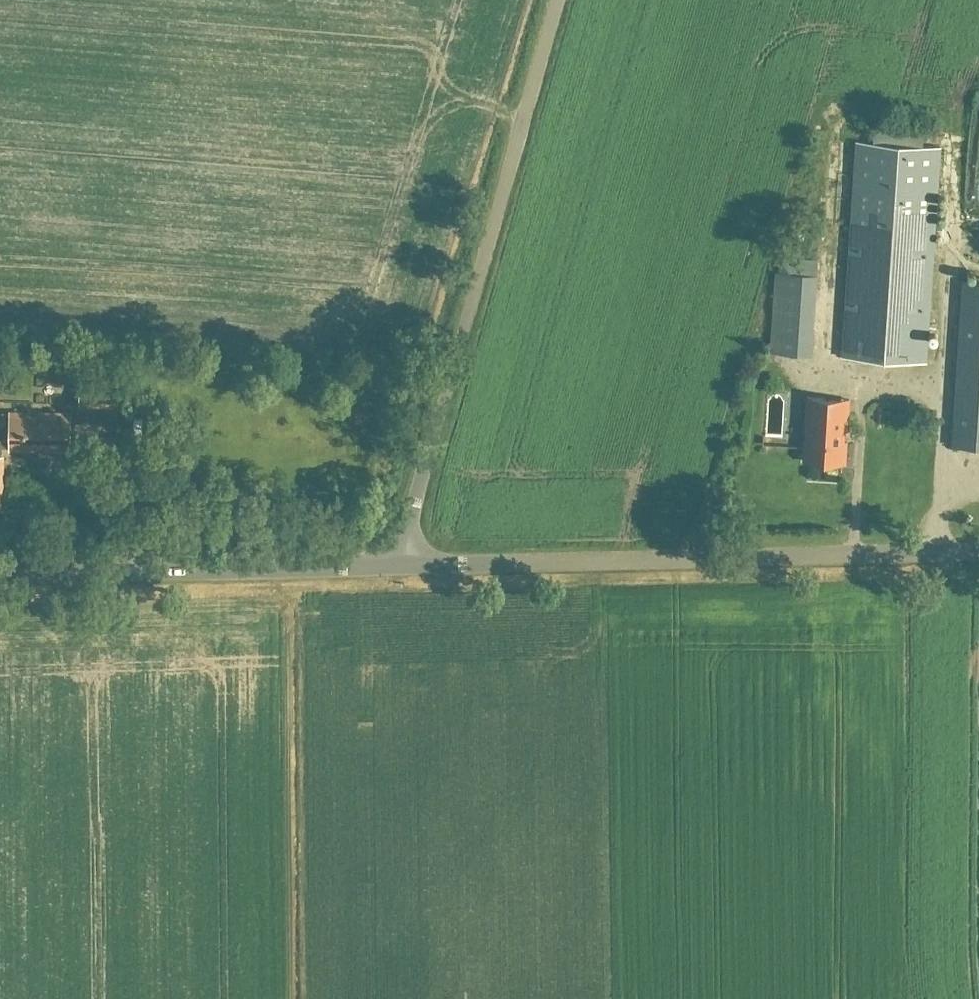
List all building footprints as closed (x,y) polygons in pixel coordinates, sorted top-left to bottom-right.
[(854,142),(854,145),(840,359),(926,364),(940,148),(854,142)] [(810,356),(815,277),(775,274),(770,354),(810,356)] [(951,447),(978,449),(978,284),(962,282),(951,447)] [(117,410),(117,379),(78,378),(78,409),(117,410)] [(844,465),(847,415),(848,403),(806,401),(802,463),(844,465)] [(1,511),(1,457),(0,457),(1,449),(8,449),(8,451),(32,451),(32,448),(46,448),(46,452),(67,452),(68,415),(9,414),(9,442),(0,442),(0,511),(1,511)]
